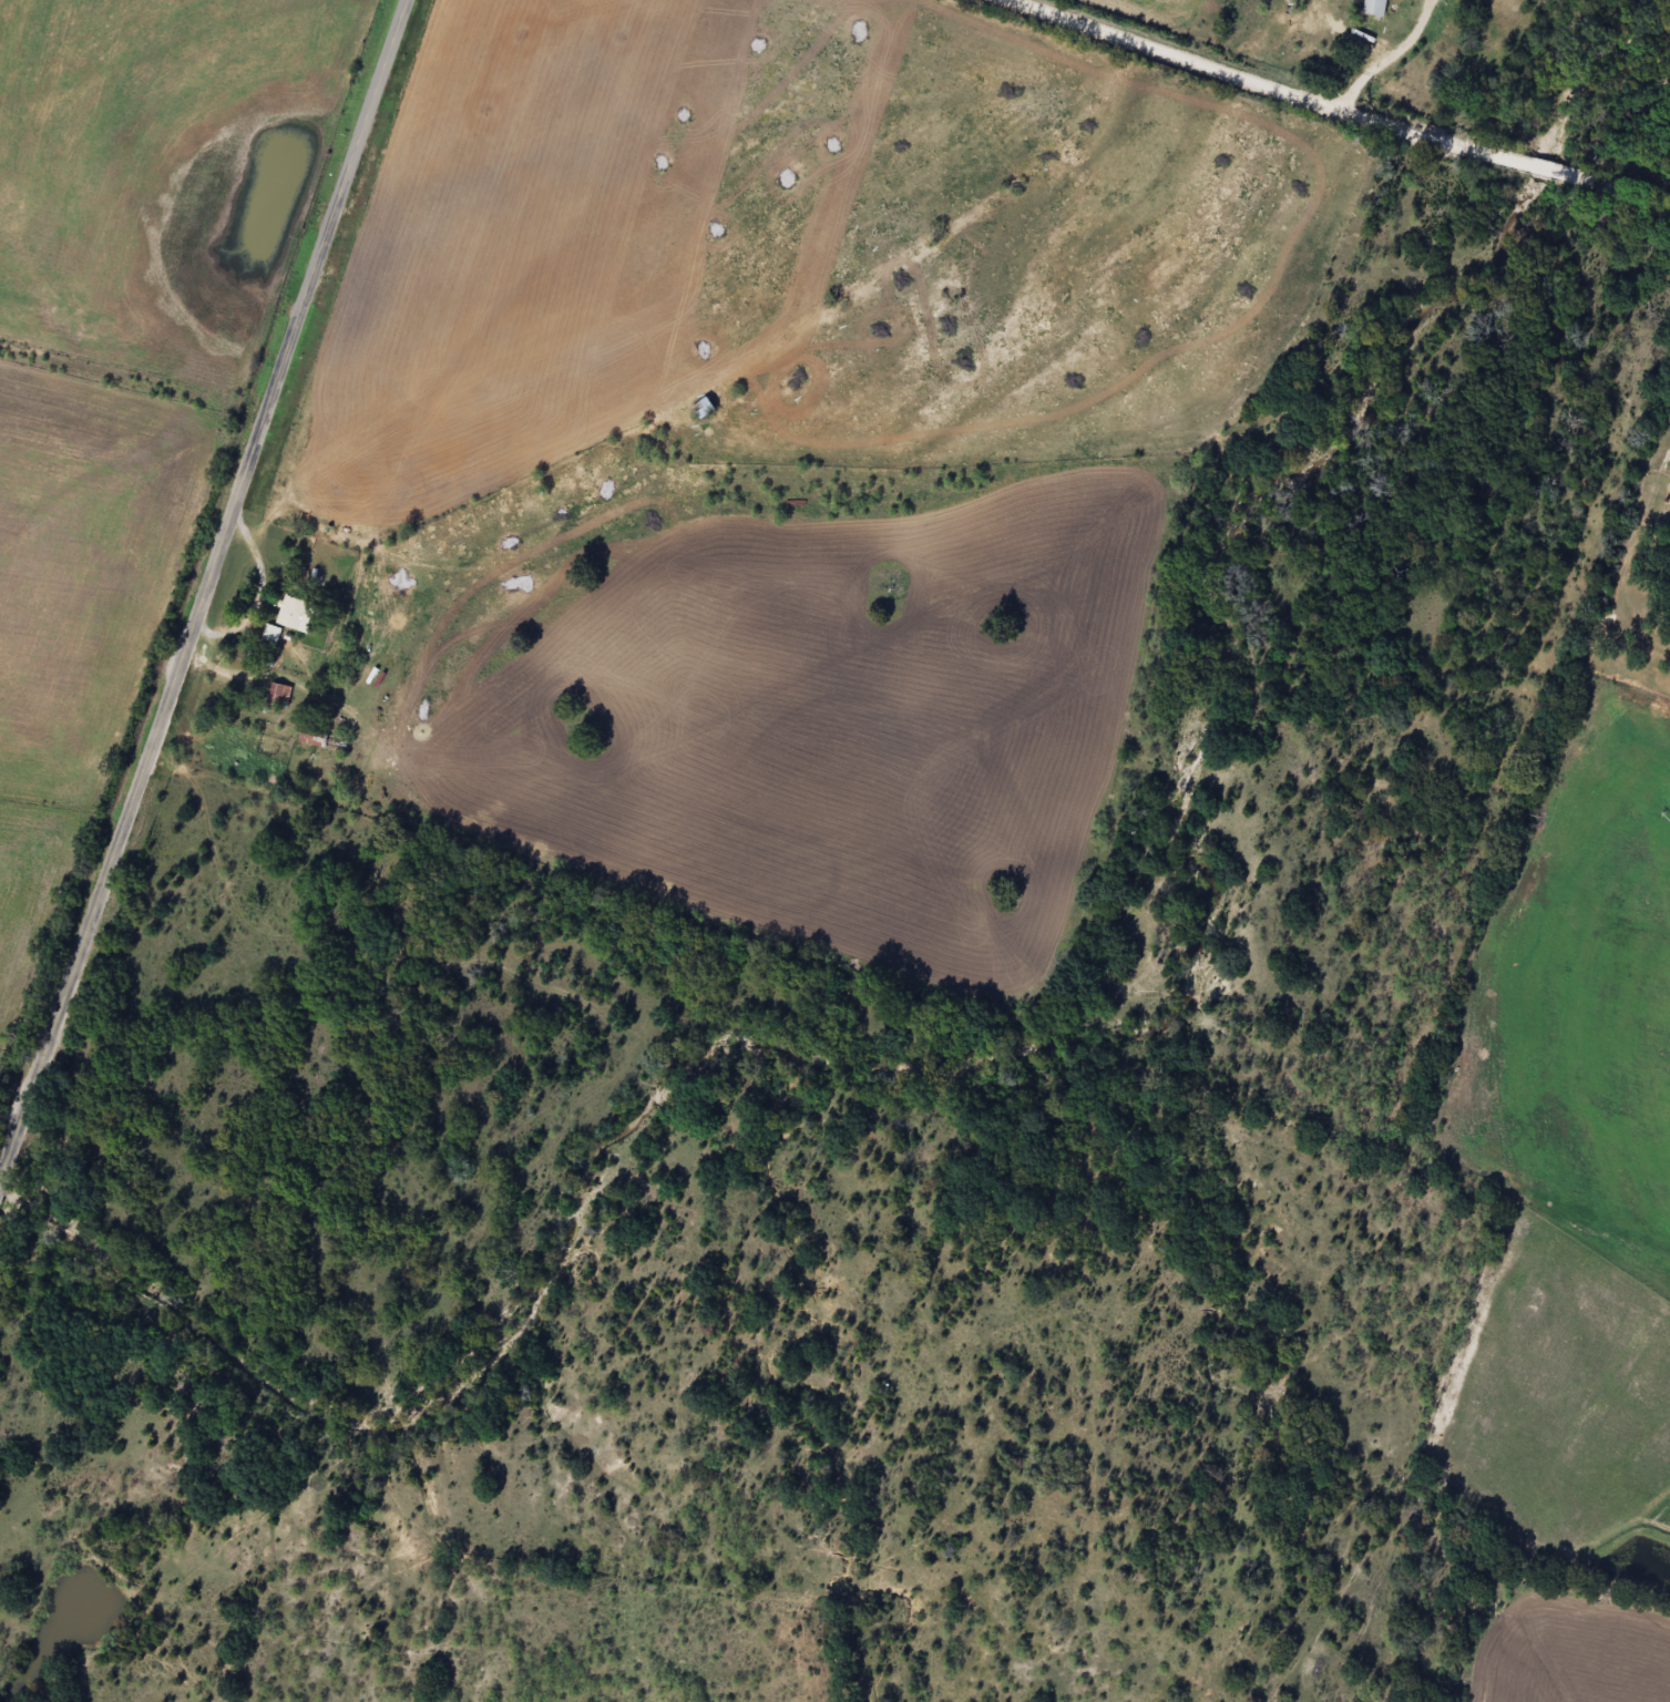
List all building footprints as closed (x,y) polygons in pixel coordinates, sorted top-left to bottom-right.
[(1364,13),(1385,18),(1389,0),(1367,0),(1364,13)] [(720,407),(710,395),(695,407),(705,419),(720,407)] [(277,622),(300,630),(311,601),(287,593),(277,622)] [(278,644),(283,630),(269,625),(264,638),(278,644)] [(268,703),(287,709),(294,687),(274,682),(268,703)] [(351,740),(303,729),(300,743),(348,753),(351,740)]
